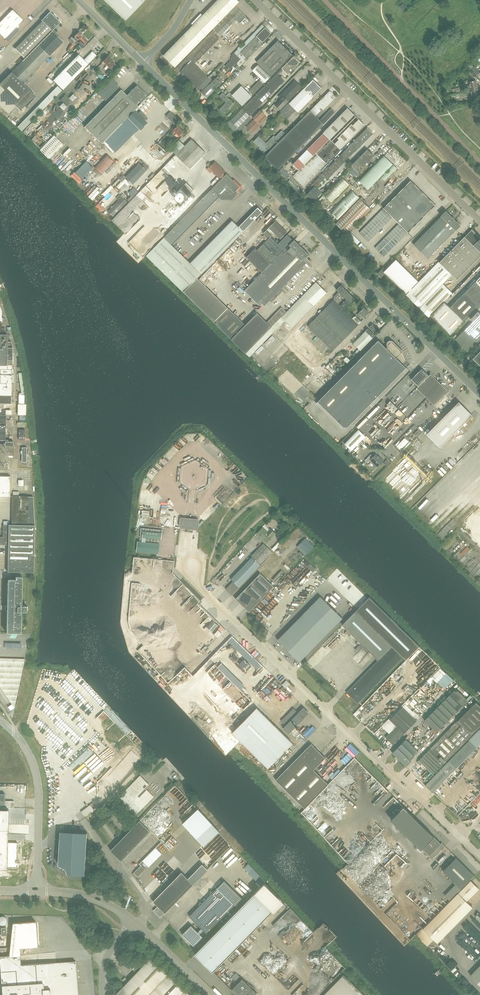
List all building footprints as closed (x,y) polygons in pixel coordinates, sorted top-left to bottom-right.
[(125,20),(144,1),(142,0),(105,0),(125,20)] [(183,38),(193,48),(239,1),(238,0),(220,0),(183,38)] [(16,27),(23,20),(12,9),(0,22),(0,34),(5,38),(16,27)] [(16,106),(20,110),(35,95),(23,83),(64,41),(53,31),(61,22),(50,11),(21,41),(14,48),(24,58),(8,76),(0,83),(0,106),(8,114),(16,106)] [(250,11),(225,36),(234,44),(259,20),(250,11)] [(233,54),(231,58),(232,59),(236,64),(238,65),(235,68),(237,70),(263,43),(263,42),(272,33),(266,27),(262,24),(241,46),(238,49),(235,52),(233,54)] [(78,50),(88,41),(83,35),(81,33),(81,34),(79,31),(75,36),(73,38),(80,44),(76,48),(78,50)] [(220,39),(214,34),(212,32),(212,31),(176,68),(197,88),(208,77),(195,64),(220,39)] [(175,67),(193,48),(183,38),(165,57),(175,67)] [(293,54),(278,40),(257,62),(272,76),(293,54)] [(52,80),(61,88),(63,90),(97,56),(92,51),(84,59),(78,54),(52,80)] [(111,69),(116,64),(114,63),(108,56),(103,61),(111,69)] [(294,70),(293,69),(301,62),(298,59),(297,59),(294,56),(282,69),(288,75),(290,73),(291,74),(294,70)] [(252,70),(265,83),(271,77),(258,65),(252,70)] [(474,66),(471,69),(476,75),(479,72),(474,66)] [(476,75),(471,69),(468,72),(473,77),(476,75)] [(250,116),(285,81),(277,73),(236,116),(231,121),(230,120),(227,123),(237,134),(253,118),(250,116)] [(219,75),(216,78),(202,92),(207,98),(224,81),(219,75)] [(208,77),(197,88),(201,92),(212,80),(208,77)] [(111,78),(108,82),(96,93),(105,101),(116,89),(119,86),(111,78)] [(254,94),(264,84),(260,79),(249,90),(254,94)] [(288,118),(296,110),(298,111),(312,97),(313,97),(322,88),(313,79),(304,89),(289,103),(281,111),(288,118)] [(279,97),(281,99),(286,104),(302,87),(295,80),(293,82),(292,82),(291,83),(292,83),(279,97)] [(469,82),(471,90),(477,89),(476,81),(469,82)] [(121,89),(118,92),(84,126),(102,143),(124,120),(127,117),(134,110),(136,108),(138,106),(136,104),(146,94),(137,85),(127,95),(121,89)] [(252,96),(241,86),(232,95),(242,106),(252,96)] [(477,89),(471,90),(472,98),(479,96),(477,89)] [(320,109),(321,107),(323,110),(334,98),(332,96),(333,94),(330,91),(323,98),(322,97),(322,98),(322,99),(316,105),(315,104),(312,108),(316,112),(320,109)] [(223,113),(234,103),(223,92),(220,96),(226,102),(219,109),(223,113)] [(66,94),(60,100),(67,107),(73,101),(66,94)] [(286,104),(281,99),(275,105),(280,109),(286,104)] [(365,125),(361,121),(348,108),(323,132),(324,133),(330,139),(299,170),(293,176),(304,187),(341,149),(365,125)] [(310,110),(286,134),(284,136),(284,137),(265,156),(278,170),(298,150),(310,138),(324,124),(335,112),(331,109),(320,120),(310,110)] [(127,117),(124,120),(135,131),(136,132),(139,129),(140,130),(147,123),(134,110),(127,117)] [(247,127),(250,129),(248,131),(251,134),(252,134),(253,132),(253,133),(261,125),(267,118),(263,115),(265,114),(261,110),(253,118),(254,119),(247,127)] [(170,119),(169,120),(166,117),(157,126),(154,129),(158,132),(160,129),(166,135),(175,125),(172,122),(170,119)] [(182,135),(181,134),(184,132),(178,126),(173,130),(170,133),(173,135),(176,133),(179,136),(180,136),(182,135)] [(367,127),(354,142),(359,147),(373,133),(367,127)] [(270,150),(284,136),(286,134),(283,131),(277,138),(274,135),(268,141),(267,141),(266,142),(259,136),(254,141),(261,149),(260,150),(263,153),(268,148),(270,150)] [(324,133),(293,165),(299,170),(330,139),(324,133)] [(39,150),(48,159),(62,144),(54,135),(51,137),(39,150)] [(190,169),(205,153),(191,139),(176,155),(185,164),(190,169)] [(354,142),(344,152),(350,157),(359,147),(354,142)] [(358,172),(374,156),(367,149),(351,165),(352,166),(358,172)] [(344,163),(350,157),(344,152),(339,157),(344,163)] [(102,174),(114,162),(107,154),(94,166),(102,174)] [(384,156),(360,181),(369,189),(393,164),(384,156)] [(339,157),(323,173),(326,177),(329,179),(344,163),(339,157)] [(215,162),(213,163),(211,165),(210,166),(209,167),(207,169),(210,173),(212,171),(219,177),(221,179),(225,175),(223,174),(225,172),(219,166),(215,162)] [(140,163),(126,177),(133,184),(147,170),(140,163)] [(393,165),(381,177),(385,181),(397,168),(393,165)] [(283,167),(279,171),(286,178),(290,174),(283,167)] [(320,183),(326,177),(323,173),(310,186),(312,188),(319,181),(320,183)] [(198,278),(243,232),(239,227),(232,221),(191,264),(172,245),(219,197),(222,199),(232,199),(235,196),(233,194),(240,187),(226,174),(216,184),(182,219),(146,255),(147,256),(184,292),(198,278)] [(123,185),(125,183),(127,181),(125,178),(126,177),(124,175),(119,180),(121,182),(117,186),(119,189),(123,185)] [(342,178),(325,196),(332,202),(350,185),(342,178)] [(419,189),(411,180),(399,192),(407,201),(419,189)] [(174,196),(181,202),(176,207),(177,208),(179,207),(182,210),(195,197),(191,193),(194,190),(186,183),(178,192),(176,190),(175,191),(177,192),(174,196)] [(307,194),(314,200),(322,193),(315,186),(307,194)] [(411,213),(415,209),(427,197),(419,189),(407,201),(403,204),(407,208),(411,213)] [(352,191),(332,212),(339,219),(360,198),(352,191)] [(403,204),(407,201),(399,192),(395,196),(403,204)] [(116,198),(119,201),(109,212),(113,216),(127,202),(123,198),(119,194),(116,198)] [(402,214),(407,208),(403,204),(395,196),(389,202),(402,214)] [(415,209),(424,217),(435,205),(427,197),(415,209)] [(371,209),(360,198),(336,224),(346,234),(371,209)] [(383,208),(396,220),(402,214),(389,202),(383,208)] [(420,221),(411,213),(407,208),(402,214),(414,227),(420,221)] [(420,221),(424,217),(415,209),(411,213),(420,221)] [(428,259),(456,230),(460,225),(454,219),(453,220),(452,219),(453,218),(446,212),(442,216),(414,245),(428,259)] [(402,214),(396,220),(408,233),(408,232),(408,233),(408,232),(414,227),(402,214)] [(272,234),(274,232),(280,238),(281,238),(282,237),(287,232),(275,221),(269,227),(267,230),(264,233),(269,238),(270,236),(272,234)] [(384,272),(406,293),(409,291),(410,292),(406,295),(429,317),(431,315),(444,301),(452,293),(443,284),(452,275),(457,280),(479,256),(479,237),(472,229),(467,233),(439,262),(413,288),(413,287),(418,281),(396,260),(384,272)] [(278,244),(284,250),(293,240),(287,234),(278,244)] [(255,248),(253,250),(246,257),(262,273),(284,250),(278,244),(270,236),(269,238),(257,249),(255,248)] [(284,250),(262,273),(244,291),(252,298),(259,305),(267,297),(272,302),(282,291),(277,286),(304,259),(304,260),(305,260),(310,255),(294,240),(293,240),(284,250)] [(464,292),(450,307),(444,301),(431,315),(451,335),(464,321),(478,307),(479,305),(479,276),(464,292)] [(10,404),(11,397),(11,367),(12,367),(12,360),(12,346),(11,341),(7,341),(7,334),(4,334),(5,328),(1,328),(1,321),(4,321),(4,317),(2,317),(2,311),(0,307),(0,403),(10,404)] [(228,307),(214,322),(232,339),(246,325),(228,307)] [(282,307),(267,322),(272,327),(276,322),(287,312),(282,307)] [(455,339),(469,353),(479,342),(479,313),(477,311),(470,318),(472,321),(457,336),(455,339)] [(258,313),(246,325),(232,339),(237,345),(246,353),(249,350),(272,327),(267,322),(258,313)] [(354,343),(361,350),(376,336),(368,328),(354,343)] [(406,367),(401,363),(404,360),(402,354),(402,353),(403,351),(393,341),(392,341),(391,340),(390,340),(389,340),(389,341),(388,341),(388,342),(387,342),(387,343),(387,344),(387,345),(388,346),(386,348),(378,340),(318,401),(343,426),(348,426),(406,367)] [(434,405),(444,395),(448,391),(430,374),(429,375),(425,372),(424,372),(422,370),(419,372),(411,379),(415,383),(418,386),(417,387),(434,405)] [(427,434),(440,447),(472,415),(459,402),(427,434)] [(5,415),(0,415),(0,468),(6,469),(6,462),(8,462),(8,455),(13,455),(13,441),(5,441),(5,415)] [(358,429),(344,443),(351,450),(365,436),(358,429)] [(371,454),(368,458),(365,460),(368,463),(370,460),(377,467),(384,461),(379,455),(378,456),(376,453),(373,456),(371,454)] [(1,476),(0,476),(0,496),(10,496),(10,476),(1,476)] [(8,566),(8,572),(10,572),(30,572),(35,572),(35,566),(35,548),(35,525),(33,497),(13,496),(12,524),(9,524),(9,525),(3,525),(3,537),(0,537),(0,544),(9,544),(9,548),(8,566)] [(200,522),(199,520),(182,519),(181,520),(180,528),(181,530),(197,532),(199,531),(199,528),(200,522)] [(142,542),(158,544),(158,543),(158,539),(162,539),(162,535),(162,534),(162,530),(141,528),(140,541),(142,541),(142,542)] [(265,540),(266,539),(268,542),(273,537),(276,534),(271,529),(270,530),(268,532),(264,528),(258,534),(265,540)] [(305,555),(314,547),(305,538),(297,547),(305,555)] [(279,542),(272,549),(274,551),(281,544),(279,542)] [(234,581),(239,586),(260,565),(252,557),(231,579),(234,581)] [(260,573),(252,582),(266,595),(274,587),(260,573)] [(7,611),(6,621),(6,632),(21,632),(21,621),(21,610),(27,610),(27,605),(21,605),(22,579),(22,576),(10,576),(10,579),(7,579),(7,606),(7,611)] [(226,589),(232,595),(239,587),(239,586),(234,581),(233,582),(228,586),(226,588),(226,589)] [(266,595),(252,582),(236,599),(241,604),(244,606),(245,607),(249,612),(266,595)] [(277,640),(288,651),(323,616),(331,607),(321,596),(301,616),(278,640),(277,640)] [(342,626),(378,661),(347,692),(358,703),(403,657),(405,660),(419,645),(370,597),(342,626)] [(299,661),(333,627),(342,618),(331,607),(323,616),(288,651),(299,661)] [(466,702),(466,698),(458,690),(453,690),(424,720),(437,732),(466,702)] [(457,721),(471,735),(479,726),(479,705),(476,701),(457,721)] [(397,726),(404,733),(416,720),(403,707),(390,719),(397,726)] [(256,708),(232,733),(268,768),(292,743),(256,708)] [(308,723),(303,718),(298,713),(294,709),(282,721),(286,725),(284,728),(289,733),(295,728),(297,725),(302,729),(308,723)] [(353,715),(361,722),(364,718),(363,717),(365,715),(358,710),(353,715)] [(457,721),(438,741),(452,755),(471,735),(457,721)] [(391,742),(393,744),(404,733),(397,726),(386,737),(387,738),(389,740),(391,742)] [(479,730),(425,785),(428,787),(431,791),(433,792),(477,747),(479,744),(479,730)] [(397,757),(400,760),(406,766),(411,761),(410,759),(418,751),(406,739),(392,753),(397,757)] [(438,741),(418,761),(431,774),(432,775),(452,755),(438,741)] [(314,770),(326,758),(311,744),(275,780),(304,809),(329,784),(314,770)] [(149,784),(141,776),(140,775),(117,799),(135,816),(154,796),(145,788),(149,784)] [(14,808),(14,801),(5,800),(5,793),(0,793),(0,807),(14,808)] [(84,816),(94,809),(90,804),(81,811),(84,816)] [(7,869),(7,867),(17,867),(18,842),(8,842),(8,829),(8,809),(0,809),(0,869),(7,869)] [(150,831),(139,820),(111,850),(122,861),(150,831)] [(59,860),(59,864),(66,868),(68,873),(72,873),(72,874),(85,874),(87,832),(61,831),(59,860)] [(422,847),(422,848),(430,855),(441,844),(441,843),(436,838),(434,836),(422,847)] [(474,875),(456,857),(443,871),(461,888),(474,875)] [(134,872),(138,876),(146,869),(141,865),(134,872)] [(161,917),(162,916),(165,912),(194,884),(182,872),(153,900),(158,905),(153,910),(161,917)] [(232,908),(242,898),(224,880),(213,891),(211,891),(210,894),(203,902),(200,902),(199,905),(200,905),(189,916),(201,928),(198,931),(191,925),(182,934),(194,946),(203,936),(200,933),(203,930),(207,934),(217,923),(221,927),(236,912),(232,908)] [(427,946),(434,939),(437,943),(472,907),(466,901),(479,889),(471,880),(423,929),(416,936),(427,946)] [(223,961),(273,911),(255,893),(236,912),(221,927),(195,953),(213,971),(223,961)] [(75,961),(20,965),(20,955),(19,947),(37,946),(35,921),(12,922),(9,955),(0,956),(0,964),(2,994),(78,994),(75,961)] [(151,957),(116,993),(118,994),(191,994),(151,957)] [(470,975),(479,985),(479,966),(470,975)] [(236,972),(232,977),(236,981),(241,977),(236,972)] [(343,974),(323,994),(364,994),(343,974)] [(257,993),(253,989),(254,987),(252,985),(251,985),(248,982),(247,983),(242,978),(233,987),(234,988),(232,989),(231,990),(237,994),(238,994),(255,994),(257,993)]
